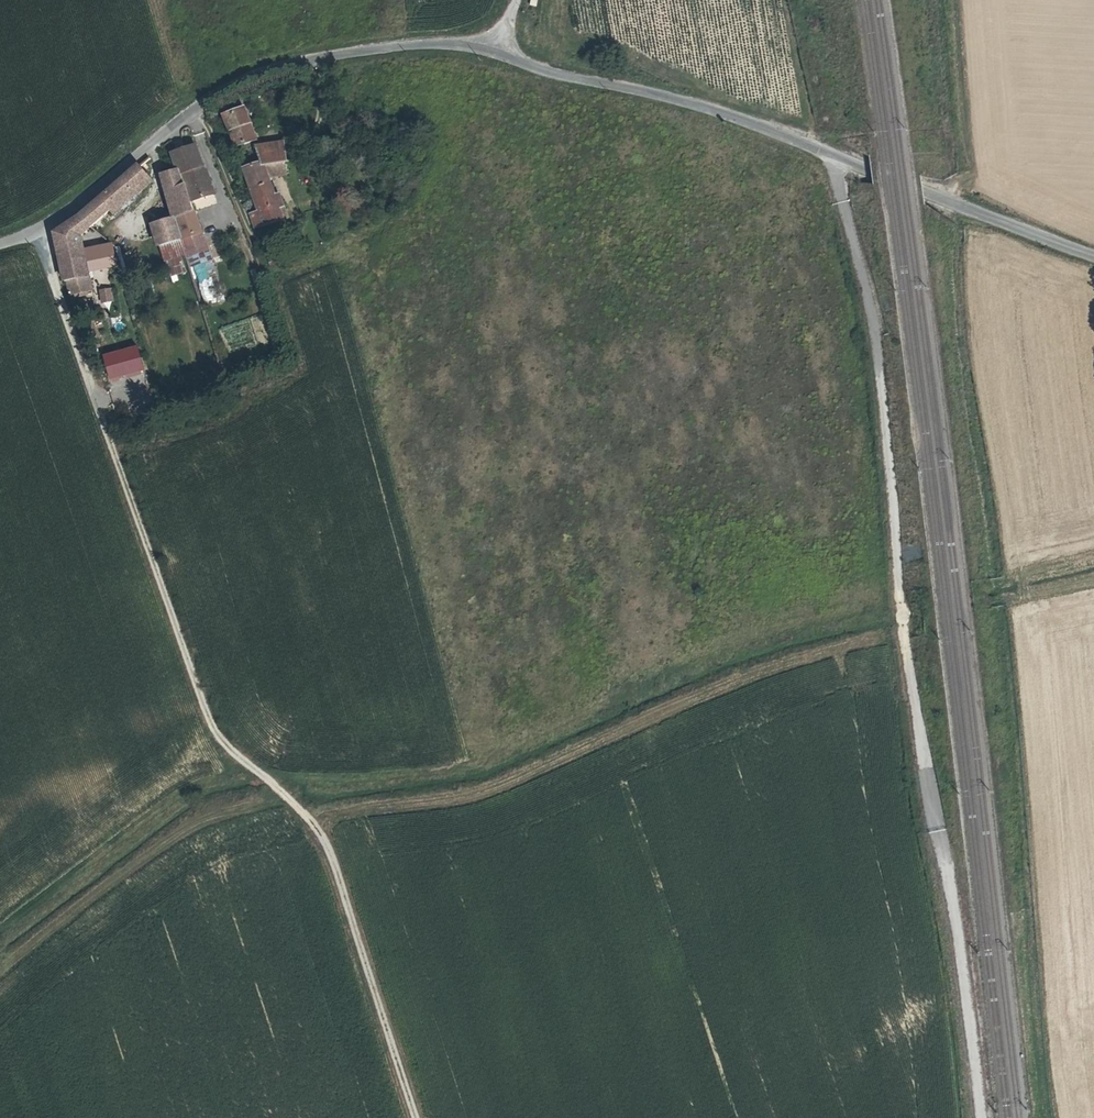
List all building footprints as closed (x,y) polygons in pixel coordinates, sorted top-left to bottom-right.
[(226,107),(238,148),(260,141),(250,109),(244,111),(241,102),(226,107)] [(291,160),(294,160),(288,141),(262,149),(268,163),(268,164),(291,160)] [(205,165),(202,153),(201,151),(200,145),(178,152),(182,170),(184,175),(190,199),(209,193),(206,184),(211,182),(208,170),(203,171),(202,166),(205,165)] [(294,160),(291,160),(293,177),(308,174),(307,166),(306,158),(294,160)] [(65,280),(71,298),(94,293),(90,274),(87,259),(82,237),(150,179),(144,163),(113,191),(57,235),(65,280)] [(274,182),(268,164),(268,163),(250,170),(256,187),(274,182)] [(182,170),(176,172),(165,175),(176,216),(177,220),(194,215),(190,199),(184,175),(182,170)] [(255,217),(259,228),(284,219),(281,206),(286,204),(282,192),(277,193),(274,182),(256,187),(265,214),(255,217)] [(302,210),(313,206),(308,195),(297,199),(302,210)] [(281,206),(284,219),(290,218),(286,204),(281,206)] [(177,220),(183,240),(200,236),(194,215),(177,220)] [(183,240),(177,220),(176,216),(154,222),(161,247),(166,246),(183,241),(183,240)] [(183,241),(186,254),(204,249),(200,236),(183,240),(183,241)] [(183,241),(166,246),(171,266),(188,261),(186,254),(183,241)] [(87,259),(90,274),(120,267),(117,252),(87,259)] [(111,286),(98,288),(100,302),(113,300),(111,286)]
